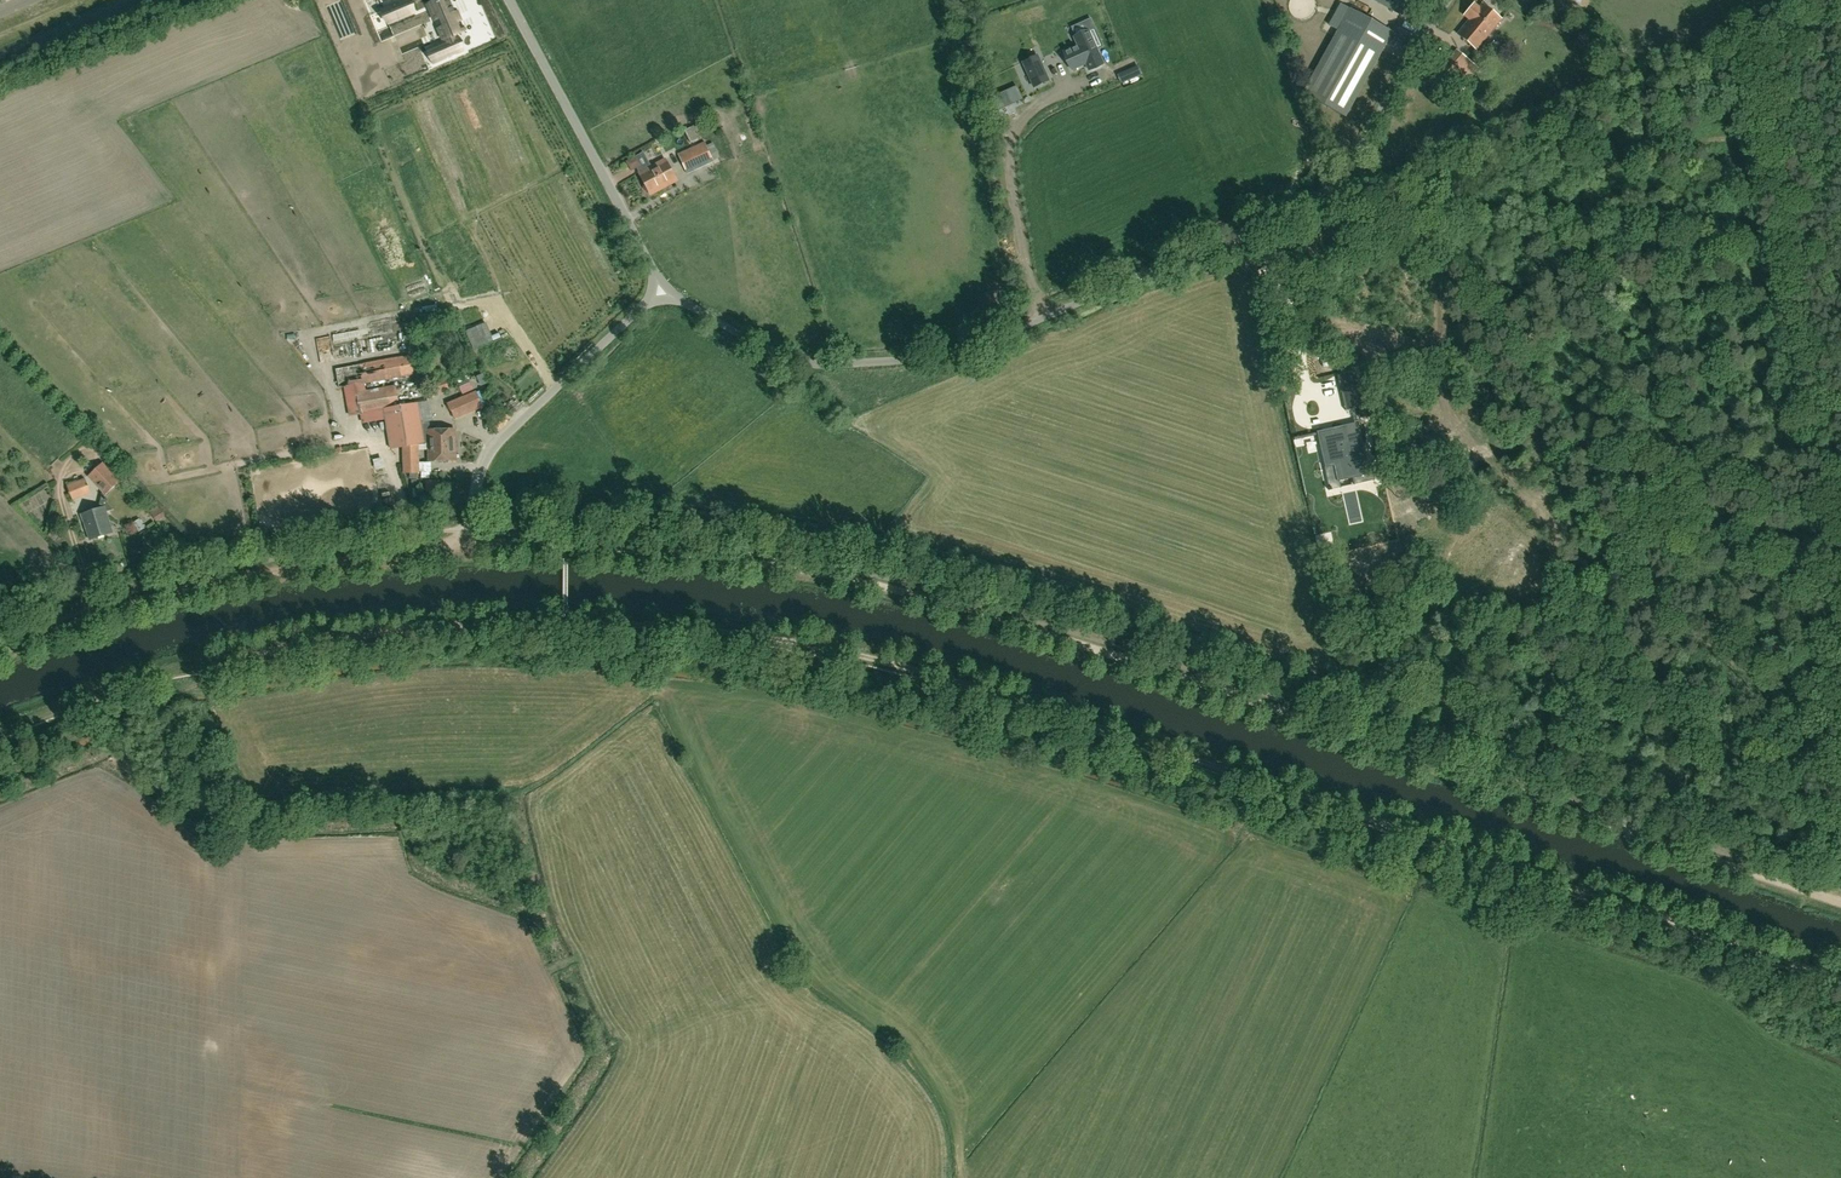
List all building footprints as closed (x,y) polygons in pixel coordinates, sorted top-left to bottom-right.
[(430,49),(436,63),(463,51),(458,37),(456,38),(454,34),(465,29),(459,15),(456,16),(454,12),(455,12),(455,11),(454,11),(453,8),(454,8),(453,7),(452,8),(451,6),(452,5),(452,4),(451,5),(450,2),(451,1),(450,0),(449,1),(449,0),(441,0),(428,6),(435,21),(441,18),(445,26),(438,29),(443,39),(444,38),(446,42),(430,49)] [(1402,15),(1410,0),(1375,0),(1402,15)] [(1477,49),(1502,19),(1482,3),(1478,9),(1473,5),(1467,13),(1471,17),(1457,33),(1477,49)] [(401,18),(396,5),(383,10),(388,24),(401,18)] [(1346,117),(1393,32),(1350,9),(1303,94),(1346,117)] [(1078,46),(1072,49),(1064,52),(1066,56),(1072,70),(1086,64),(1089,70),(1103,64),(1088,30),(1074,37),(1078,46)] [(1437,74),(1458,92),(1478,68),(1457,50),(1437,74)] [(1037,56),(1023,62),(1034,87),(1048,80),(1037,56)] [(1121,82),(1129,79),(1126,72),(1118,76),(1121,82)] [(1017,86),(990,98),(996,111),(1023,99),(1017,86)] [(692,142),(698,138),(691,126),(685,129),(692,142)] [(678,153),(687,173),(713,161),(704,142),(678,153)] [(650,194),(676,181),(665,159),(639,172),(645,183),(643,186),(646,191),(649,191),(650,194)] [(360,332),(337,337),(338,344),(362,339),(360,332)] [(322,338),(320,346),(332,348),(334,340),(322,338)] [(362,422),(384,418),(386,430),(389,448),(404,446),(404,472),(410,472),(417,472),(419,472),(418,445),(429,443),(429,440),(428,428),(428,423),(422,424),(418,402),(391,407),(388,386),(357,392),(356,384),(386,379),(414,375),(410,354),(335,368),(338,387),(346,386),(349,401),(358,400),(360,414),(362,422)] [(1363,407),(1355,371),(1337,375),(1345,411),(1363,407)] [(449,381),(436,384),(438,394),(451,392),(449,381)] [(454,419),(484,407),(476,390),(446,403),(454,419)] [(1323,466),(1324,466),(1335,463),(1339,479),(1353,476),(1373,471),(1374,471),(1374,470),(1367,471),(1359,433),(1349,435),(1347,426),(1319,432),(1326,464),(1323,465),(1323,466)] [(456,460),(456,452),(456,428),(428,428),(429,443),(429,460),(456,460)] [(103,491),(99,508),(82,513),(90,539),(113,532),(107,511),(114,509),(104,498),(105,494),(106,495),(120,481),(102,461),(88,475),(103,491)] [(73,499),(78,498),(91,492),(85,478),(67,485),(73,499)] [(430,491),(440,491),(440,481),(430,481),(430,491)] [(155,518),(164,512),(159,504),(150,510),(155,518)] [(143,519),(136,524),(141,533),(149,528),(143,519)]
